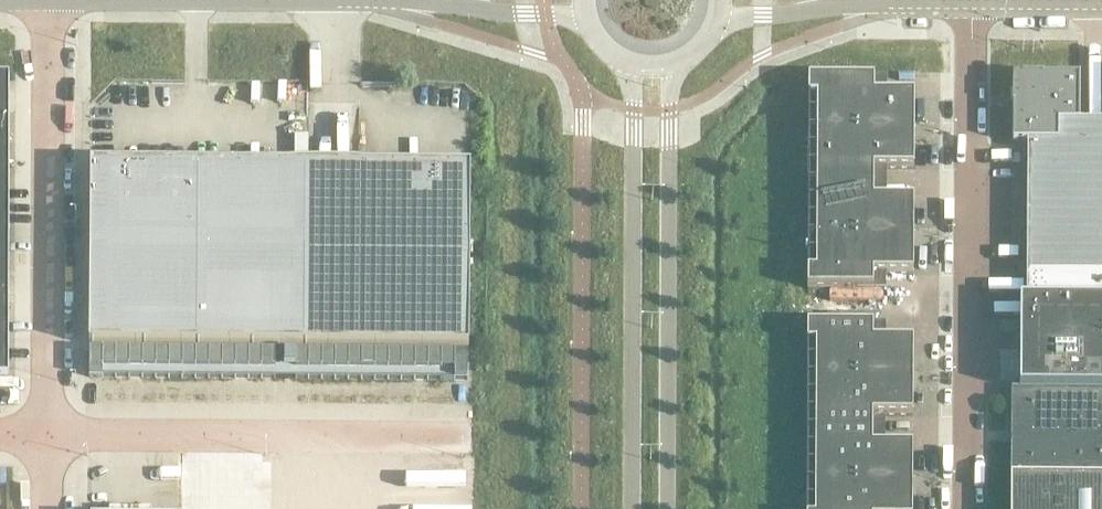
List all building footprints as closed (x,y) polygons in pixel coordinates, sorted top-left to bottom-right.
[(914,132),(914,95),(887,95),(887,78),(871,78),(871,79),(808,79),(808,132),(914,132)] [(1079,122),(1079,78),(1013,78),(1013,143),(1027,143),(1026,301),(1026,302),(1101,302),(1101,122),(1079,122)] [(9,81),(0,81),(0,111),(9,111),(9,81)] [(9,111),(0,111),(0,137),(9,137),(9,111)] [(914,169),(914,141),(914,132),(808,132),(808,184),(872,184),(872,169),(914,169)] [(9,137),(0,137),(0,164),(9,164),(9,137)] [(9,164),(0,164),(0,191),(9,191),(9,164)] [(198,346),(200,165),(182,165),(182,167),(164,167),(164,165),(128,165),(128,171),(115,171),(115,165),(91,164),(89,346),(198,346)] [(306,347),(307,166),(279,166),(279,173),(266,173),(266,166),(235,166),(235,168),(218,167),(218,166),(200,165),(198,346),(306,347)] [(379,167),(360,167),(307,166),(306,347),(469,349),(471,168),(447,167),(446,174),(433,174),(433,167),(397,167),(397,169),(379,169),(379,167)] [(914,237),(914,200),(872,200),(872,184),(808,184),(808,237),(914,237)] [(9,191),(0,191),(0,218),(9,218),(9,191)] [(9,218),(0,218),(0,244),(9,244),(9,218)] [(913,274),(913,246),(914,237),(808,237),(807,289),(870,290),(870,291),(886,291),(886,274),(913,274)] [(9,244),(0,244),(0,271),(9,271),(9,244)] [(9,271),(0,271),(0,298),(9,298),(9,271)] [(9,298),(0,298),(0,324),(9,324),(9,298)] [(1026,302),(1026,301),(1020,301),(1019,389),(1101,390),(1101,302),(1026,302)] [(9,324),(0,324),(0,351),(9,351),(9,324)] [(913,378),(913,341),(886,341),(886,324),(870,324),(870,326),(807,325),(807,378),(913,378)] [(9,351),(0,351),(0,381),(9,381),(9,351)] [(275,379),(275,352),(262,352),(249,352),(236,352),(222,352),(209,352),(196,352),(183,351),(169,351),(156,351),(143,351),(130,351),(116,351),(103,351),(90,351),(90,377),(103,377),(116,377),(129,377),(143,378),(156,378),(169,378),(182,378),(196,378),(209,378),(222,378),(235,378),(249,378),(262,379),(275,379)] [(468,380),(467,354),(454,354),(441,354),(428,353),(414,353),(401,353),(388,353),(375,353),(361,353),(348,353),(335,353),(322,353),(308,352),(295,352),(285,352),(286,367),(295,367),(295,379),(309,379),(322,379),(335,379),(348,379),(362,379),(375,380),(388,380),(401,380),(415,380),(428,380),(441,380),(454,380),(468,380)] [(913,416),(913,387),(913,378),(807,378),(807,431),(871,431),(871,416),(913,416)] [(1019,389),(1011,389),(1011,478),(1101,479),(1101,390),(1019,389)] [(912,483),(913,446),(871,446),(871,431),(807,431),(806,483),(912,483)] [(1011,478),(1010,508),(1101,508),(1101,479),(1011,478)] [(912,483),(806,483),(806,508),(912,508),(912,483)]
